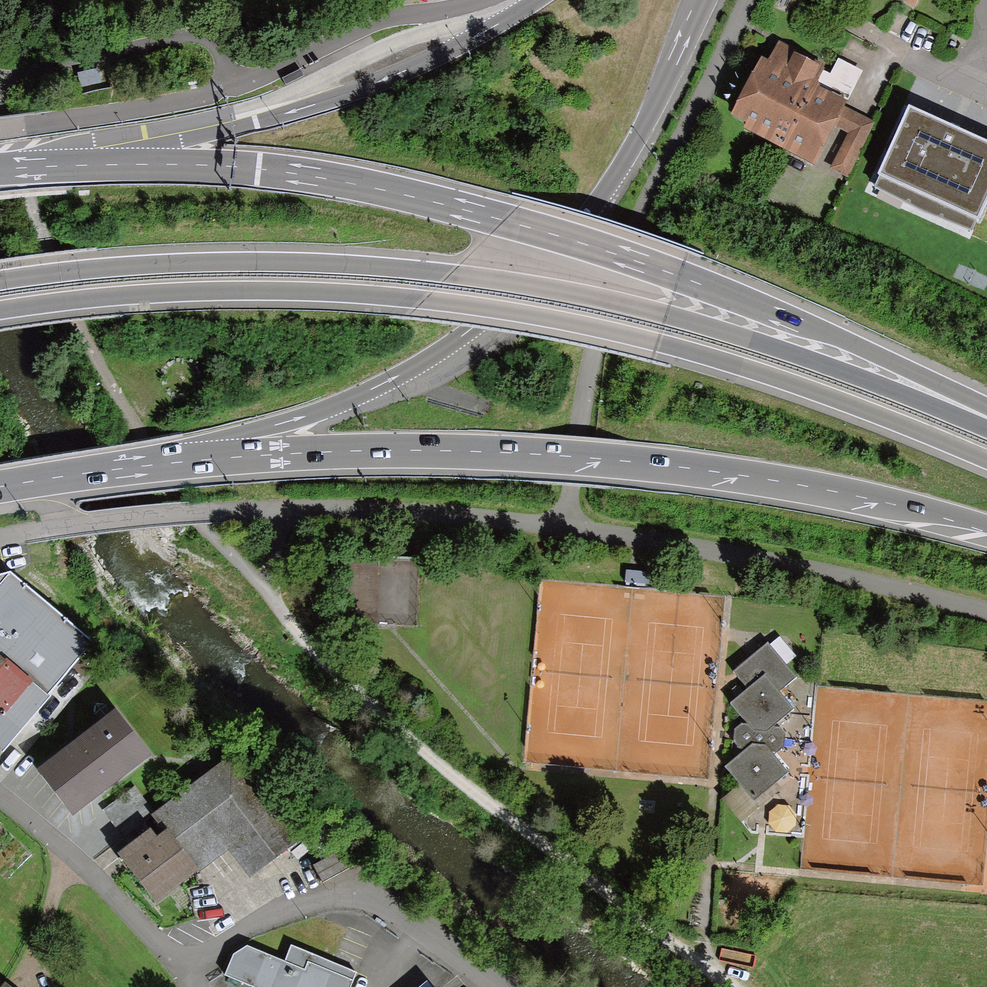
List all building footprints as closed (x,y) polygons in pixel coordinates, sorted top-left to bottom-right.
[(915,10),(920,0),(895,0),(915,10)] [(742,132),(815,169),(836,127),(845,108),(848,104),(820,90),(819,86),(818,83),(824,72),(827,67),(778,42),(767,62),(760,58),(730,119),(745,126),(742,132)] [(818,83),(819,86),(849,101),(863,73),(839,60),(831,75),(824,72),(818,83)] [(99,69),(77,74),(81,89),(102,84),(99,69)] [(836,127),(848,133),(866,142),(875,123),(845,108),(836,127)] [(910,110),(879,179),(881,179),(977,223),(980,224),(986,209),(986,145),(910,110)] [(866,142),(848,133),(831,169),(848,178),(866,142)] [(977,223),(881,179),(876,189),(973,233),(977,223)] [(5,752),(50,696),(49,693),(95,641),(11,572),(0,575),(0,748),(5,752)] [(719,604),(540,590),(527,761),(706,775),(719,604)] [(725,670),(739,688),(721,703),(748,736),(782,708),(769,692),(788,676),(760,642),(725,670)] [(38,768),(73,815),(152,757),(117,710),(38,768)] [(779,774),(748,736),(715,763),(746,801),(779,774)] [(130,846),(120,853),(156,902),(197,872),(199,874),(230,851),(250,878),(289,849),(225,761),(156,811),(137,785),(103,809),(130,846)] [(225,973),(258,986),(349,986),(355,972),(291,945),(284,960),(249,945),(233,954),(225,973)]
